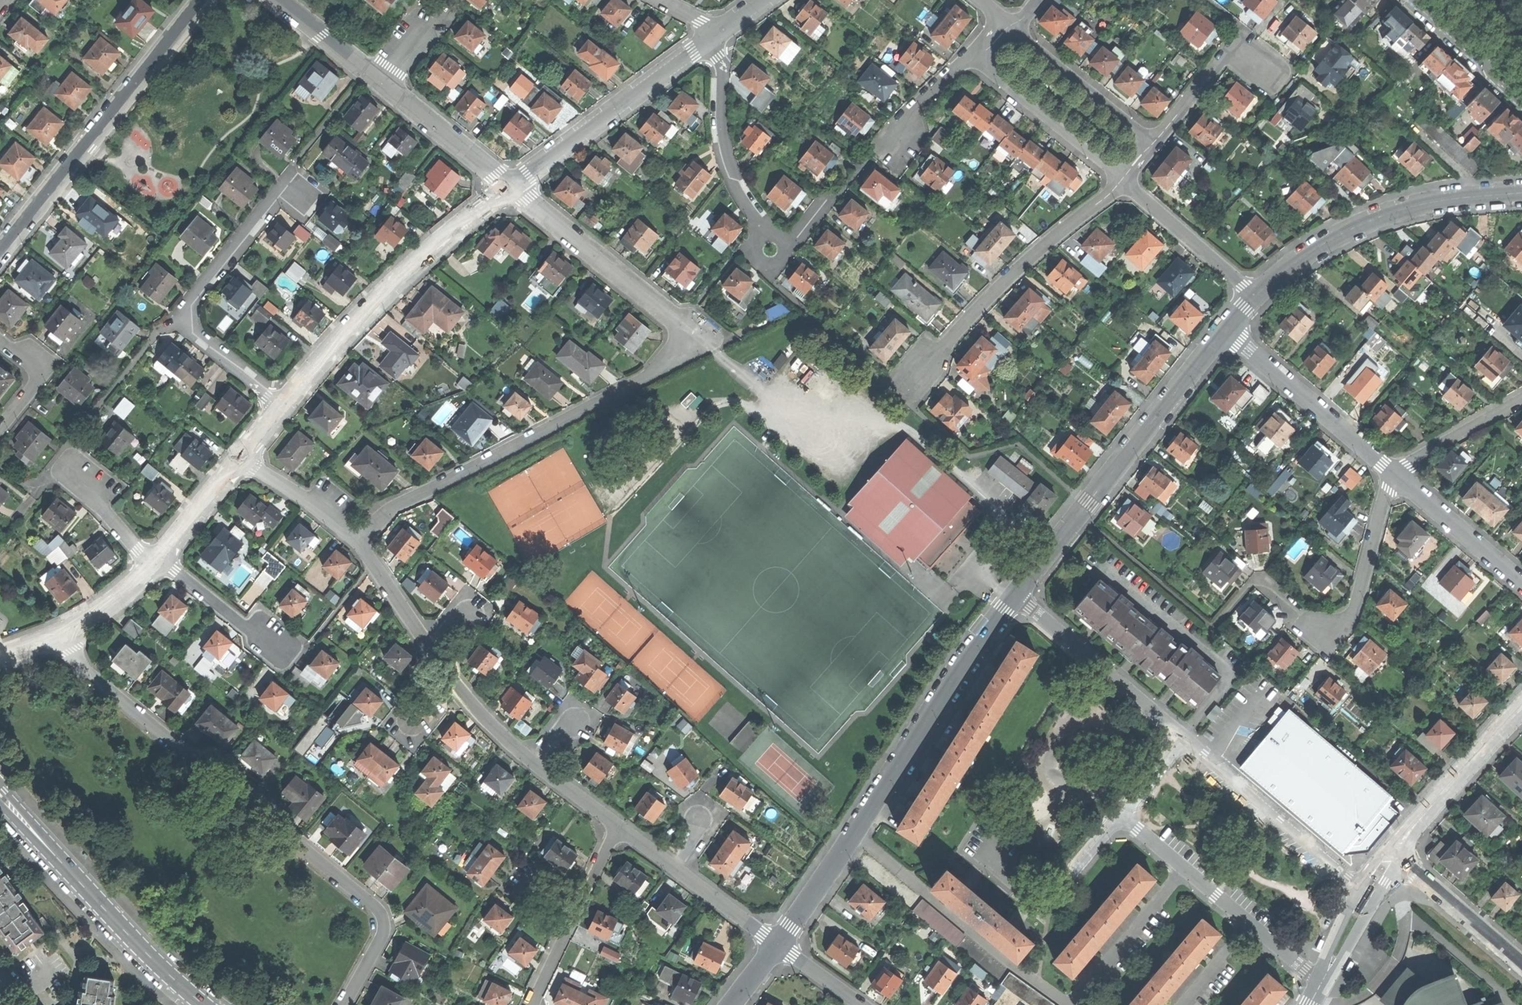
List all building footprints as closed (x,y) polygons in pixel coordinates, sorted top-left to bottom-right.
[(67,0),(34,0),(30,5),(41,14),(47,7),(56,14),(67,0)] [(120,25),(134,36),(141,27),(153,12),(139,0),(136,0),(125,14),(128,16),(120,25)] [(395,0),(368,0),(377,8),(384,13),(395,0)] [(384,13),(377,8),(374,12),(385,21),(395,10),(403,0),(395,0),(384,13)] [(480,10),(488,0),(468,0),(480,10)] [(602,14),(609,20),(617,27),(617,26),(631,10),(622,3),(619,0),(613,0),(602,14)] [(1246,14),(1250,9),(1243,3),(1245,0),(1233,0),(1232,2),(1242,10),(1246,14)] [(1259,24),(1262,19),(1263,20),(1277,2),(1275,0),(1245,0),(1243,3),(1250,9),(1246,14),(1248,15),(1259,24)] [(1364,13),(1349,0),(1343,0),(1340,3),(1331,11),(1349,29),(1364,13)] [(1364,13),(1377,0),(1349,0),(1364,13)] [(803,9),(797,18),(805,24),(802,29),(817,41),(826,30),(819,25),(827,14),(810,1),(803,9)] [(945,11),(939,18),(958,33),(970,18),(962,12),(955,6),(949,14),(945,11)] [(1045,16),(1039,22),(1055,35),(1059,30),(1064,34),(1076,19),(1064,9),(1060,13),(1052,7),(1045,15),(1045,16)] [(1403,14),(1395,7),(1382,21),(1391,29),(1383,38),(1391,47),(1413,23),(1403,14)] [(1197,12),(1180,33),(1191,41),(1188,44),(1200,54),(1211,41),(1215,35),(1219,31),(1214,27),(1214,26),(1197,12)] [(118,23),(120,25),(128,16),(125,14),(118,23)] [(649,17),(635,34),(652,47),(655,50),(661,42),(658,39),(666,30),(656,23),(649,17)] [(1285,45),(1298,55),(1301,50),(1302,51),(1316,33),(1296,17),(1288,28),(1284,25),(1275,37),(1283,43),(1285,45)] [(954,38),(958,33),(939,18),(934,25),(938,28),(932,36),(946,48),(954,38)] [(39,51),(48,40),(22,19),(17,26),(10,34),(17,40),(14,44),(23,51),(29,44),(39,51)] [(617,27),(609,20),(606,24),(614,30),(617,27)] [(472,51),(473,51),(479,43),(485,36),(481,32),(474,27),(468,22),(463,28),(456,37),(472,51)] [(1077,27),(1087,35),(1091,30),(1082,22),(1077,27)] [(1413,23),(1391,47),(1404,58),(1409,53),(1415,47),(1418,50),(1429,38),(1421,31),(1413,23)] [(1084,50),(1092,40),(1093,40),(1087,35),(1077,27),(1065,42),(1072,48),(1080,55),(1084,50)] [(768,35),(761,43),(788,64),(800,49),(774,28),(768,35)] [(1328,36),(1311,56),(1320,64),(1337,44),(1328,36)] [(101,38),(84,59),(103,74),(111,64),(120,53),(101,38)] [(1097,44),(1092,40),(1084,50),(1089,54),(1097,44)] [(590,66),(607,79),(613,71),(619,64),(603,51),(602,52),(589,41),(588,41),(589,41),(579,53),(582,56),(592,64),(590,66)] [(479,43),(473,51),(477,54),(483,46),(479,43)] [(903,63),(920,76),(927,67),(933,59),(914,43),(906,54),(901,50),(894,59),(902,65),(903,63)] [(1102,48),(1097,44),(1089,54),(1094,58),(1102,48)] [(1346,52),(1337,44),(1320,64),(1315,70),(1320,74),(1316,80),(1320,83),(1325,87),(1329,81),(1335,86),(1342,78),(1346,82),(1361,65),(1353,59),(1354,59),(1346,52)] [(1438,46),(1422,63),(1437,76),(1453,59),(1445,52),(1438,46)] [(513,53),(507,48),(502,54),(508,59),(513,53)] [(1118,60),(1116,58),(1111,54),(1103,48),(1102,48),(1094,58),(1090,63),(1098,69),(1106,75),(1110,71),(1118,60)] [(1111,54),(1116,58),(1121,53),(1115,48),(1111,54)] [(436,62),(430,70),(434,73),(446,83),(452,87),(453,88),(465,73),(459,69),(460,67),(443,53),(436,62)] [(1417,60),(1409,53),(1404,58),(1398,64),(1406,72),(1417,60)] [(1122,55),(1118,60),(1123,64),(1127,59),(1122,55)] [(11,65),(0,57),(0,79),(11,65)] [(1435,79),(1458,100),(1471,86),(1466,81),(1471,76),(1462,68),(1453,59),(1437,76),(1435,79)] [(1123,64),(1118,60),(1110,71),(1114,75),(1123,64)] [(318,62),(312,70),(314,72),(303,86),(320,100),(330,88),(338,78),(318,62)] [(747,73),(740,81),(757,94),(764,86),(769,78),(753,65),(747,73)] [(873,65),(859,81),(878,96),(875,99),(885,107),(887,103),(884,101),(887,97),(897,84),(873,65)] [(1134,73),(1142,79),(1148,73),(1148,70),(1143,66),(1140,66),(1134,73)] [(575,71),(572,68),(565,76),(568,79),(562,87),(579,100),(586,91),(592,84),(575,70),(575,71)] [(1135,91),(1143,81),(1144,80),(1142,79),(1134,73),(1128,68),(1116,83),(1123,89),(1131,96),(1135,91)] [(73,73),(60,89),(54,84),(48,91),(54,96),(56,94),(75,109),(84,97),(91,88),(73,73)] [(446,83),(434,73),(429,79),(441,89),(446,83)] [(1157,73),(1148,85),(1151,87),(1157,81),(1160,76),(1157,73)] [(523,99),(534,85),(521,75),(510,88),(523,99)] [(1222,91),(1213,101),(1217,104),(1212,111),(1223,120),(1229,114),(1225,111),(1227,108),(1238,117),(1254,97),(1236,82),(1236,83),(1231,79),(1222,91)] [(1148,85),(1143,81),(1135,91),(1140,95),(1148,85)] [(1301,84),(1294,93),(1298,97),(1299,96),(1317,111),(1319,108),(1317,106),(1317,107),(1310,101),(1316,95),(1301,84)] [(1140,95),(1145,99),(1153,89),(1151,87),(1148,85),(1140,95)] [(775,95),(764,86),(757,94),(750,104),(761,112),(775,95)] [(460,94),(453,88),(452,87),(444,97),(452,103),(460,94)] [(470,91),(477,97),(479,94),(472,88),(470,91)] [(1153,88),(1153,89),(1145,99),(1141,104),(1157,116),(1163,108),(1169,101),(1153,88)] [(1470,113),(1480,122),(1499,102),(1492,96),(1484,88),(1467,106),(1471,111),(1470,113)] [(476,116),(481,109),(485,104),(477,97),(470,91),(469,90),(455,108),(462,114),(472,121),(476,116)] [(676,100),(669,109),(685,121),(689,124),(695,116),(691,113),(698,105),(682,92),(676,100)] [(1286,103),(1275,116),(1287,125),(1289,122),(1296,127),(1300,131),(1317,111),(1299,96),(1298,97),(1294,93),(1286,103)] [(503,94),(493,106),(499,110),(508,99),(503,94)] [(535,98),(529,105),(532,109),(549,123),(555,114),(561,107),(545,94),(539,101),(535,98)] [(362,96),(344,118),(361,132),(378,110),(368,102),(362,96)] [(964,96),(953,110),(966,121),(968,119),(967,118),(977,106),(969,100),(964,96)] [(1447,113),(1454,119),(1467,106),(1461,101),(1459,103),(1456,103),(1447,113)] [(865,133),(874,122),(870,118),(870,117),(852,103),(836,124),(847,132),(844,135),(856,145),(865,133)] [(984,132),(986,130),(995,118),(986,110),(979,104),(977,106),(967,118),(968,119),(984,132)] [(44,108),(28,129),(47,144),(55,134),(63,123),(44,108)] [(1488,129),(1504,144),(1506,142),(1521,125),(1521,124),(1515,117),(1507,109),(1488,129)] [(676,127),(672,123),(674,121),(661,110),(656,116),(653,114),(647,121),(640,130),(657,144),(665,134),(668,137),(676,127)] [(1415,122),(1474,177),(1483,167),(1469,153),(1463,148),(1445,131),(1424,112),(1415,122)] [(504,130),(512,136),(521,143),(527,135),(534,127),(517,113),(504,130)] [(1196,122),(1189,131),(1206,145),(1204,147),(1212,153),(1218,144),(1214,140),(1222,129),(1217,125),(1220,123),(1213,118),(1211,120),(1203,114),(1196,122)] [(995,118),(986,130),(1002,142),(1011,130),(1013,128),(1004,121),(997,115),(995,118)] [(276,120),(260,140),(282,158),(290,148),(296,141),(290,136),(292,133),(276,120)] [(755,127),(769,139),(772,140),(775,135),(759,122),(755,127)] [(844,136),(844,135),(847,132),(836,124),(833,127),(844,136)] [(1506,142),(1511,147),(1508,150),(1513,154),(1518,149),(1521,152),(1521,125),(1506,142)] [(1462,137),(1468,143),(1474,136),(1479,131),(1473,126),(1462,137)] [(757,154),(769,139),(755,127),(753,129),(750,127),(744,133),(748,136),(743,142),(751,148),(757,154)] [(940,127),(931,139),(943,148),(952,137),(940,127)] [(400,128),(384,149),(392,156),(397,149),(406,156),(417,141),(408,134),(400,128)] [(509,140),(512,136),(504,130),(501,134),(509,140)] [(1011,130),(1002,142),(996,149),(1012,162),(1017,155),(1027,143),(1018,136),(1011,130)] [(360,132),(353,141),(358,145),(366,137),(360,132)] [(620,141),(613,150),(622,157),(617,163),(632,175),(643,161),(636,155),(642,148),(626,134),(620,141)] [(1468,143),(1463,148),(1469,153),(1480,142),(1474,136),(1468,143)] [(336,137),(323,153),(329,158),(339,166),(352,150),(354,148),(347,142),(346,144),(336,137)] [(832,168),(845,151),(833,142),(829,147),(821,140),(819,143),(817,141),(800,161),(811,170),(809,173),(820,182),(832,168)] [(1017,155),(1034,168),(1045,154),(1036,146),(1029,141),(1027,143),(1017,155)] [(1332,161),(1341,168),(1353,156),(1356,152),(1359,150),(1350,141),(1344,147),(1332,161)] [(1413,142),(1404,153),(1398,159),(1401,161),(1416,176),(1424,167),(1432,160),(1413,142)] [(0,163),(0,164),(18,179),(27,169),(35,158),(16,143),(0,163)] [(1325,169),(1332,161),(1344,147),(1340,143),(1313,153),(1308,157),(1320,168),(1321,166),(1325,169)] [(1164,163),(1183,177),(1188,170),(1184,167),(1191,159),(1176,148),(1170,155),(1164,163)] [(1399,163),(1401,161),(1398,159),(1404,153),(1399,148),(1392,156),(1399,163)] [(352,150),(339,166),(347,172),(356,180),(369,164),(352,150)] [(1034,168),(1030,173),(1046,186),(1052,178),(1063,165),(1053,157),(1047,152),(1045,154),(1034,168)] [(922,166),(912,178),(924,187),(927,183),(938,192),(954,172),(936,157),(936,158),(931,154),(922,166)] [(1357,185),(1369,173),(1370,172),(1359,163),(1353,156),(1341,168),(1335,176),(1352,192),(1358,186),(1357,185)] [(599,183),(603,186),(609,178),(605,175),(611,169),(608,167),(611,164),(605,158),(602,162),(596,157),(590,164),(584,171),(599,183)] [(1490,159),(1483,167),(1492,175),(1507,175),(1490,159)] [(437,171),(426,185),(443,199),(452,187),(460,177),(440,161),(434,168),(437,171)] [(683,190),(688,185),(697,192),(711,175),(702,168),(694,162),(688,169),(685,167),(681,172),(684,175),(676,185),(683,190)] [(996,168),(988,162),(986,164),(989,167),(987,170),(992,174),(996,168)] [(1052,178),(1065,188),(1067,186),(1073,191),(1082,180),(1076,175),(1078,173),(1069,167),(1064,163),(1063,165),(1052,178)] [(1164,163),(1152,177),(1159,182),(1167,189),(1173,181),(1177,184),(1183,177),(1164,163)] [(237,169),(221,189),(243,206),(250,197),(257,189),(243,178),(245,176),(237,169)] [(408,171),(394,190),(401,195),(415,177),(408,171)] [(869,179),(862,188),(886,207),(899,190),(875,171),(869,179)] [(1358,186),(1362,190),(1365,187),(1374,177),(1369,173),(1357,185),(1358,186)] [(784,176),(768,196),(778,205),(776,208),(788,217),(798,205),(806,194),(801,191),(802,190),(784,176)] [(572,206),(578,198),(584,191),(568,177),(562,184),(555,193),(572,206)] [(1312,207),(1317,211),(1325,202),(1321,197),(1304,181),(1287,200),(1297,209),(1303,216),(1309,209),(1312,207)] [(692,198),(697,192),(688,185),(683,190),(692,198)] [(1356,196),(1362,190),(1358,186),(1352,192),(1356,196)] [(202,195),(197,201),(207,209),(212,203),(202,195)] [(84,206),(77,214),(103,235),(109,227),(111,229),(118,220),(91,198),(84,206)] [(582,201),(578,198),(572,206),(576,209),(582,201)] [(390,201),(385,207),(395,216),(401,209),(390,201)] [(846,208),(840,216),(856,229),(857,229),(859,231),(866,223),(863,221),(869,214),(852,201),(846,208)] [(327,209),(319,219),(333,230),(340,222),(345,226),(352,218),(333,202),(327,209)] [(1314,214),(1309,209),(1303,216),(1297,209),(1292,214),(1304,225),(1314,214)] [(725,214),(709,233),(717,240),(720,236),(729,243),(741,228),(732,220),(725,214)] [(588,224),(593,227),(599,220),(594,216),(592,220),(588,224)] [(1265,248),(1266,246),(1276,236),(1271,232),(1272,231),(1264,224),(1255,216),(1237,235),(1248,244),(1255,251),(1260,244),(1265,248)] [(198,217),(182,238),(203,255),(212,245),(217,238),(211,233),(214,230),(198,217)] [(391,217),(376,236),(384,243),(387,239),(395,246),(401,238),(407,230),(391,217)] [(624,237),(621,242),(629,249),(644,261),(653,249),(650,246),(658,236),(638,219),(624,237)] [(1451,222),(1441,235),(1454,246),(1465,233),(1458,227),(1451,222)] [(274,229),(268,237),(276,243),(273,247),(281,253),(284,250),(295,236),(279,223),(274,229)] [(984,234),(1002,249),(1009,241),(1015,235),(1000,223),(994,231),(990,227),(984,234)] [(503,234),(499,239),(508,246),(506,249),(517,258),(531,240),(518,230),(511,224),(503,234)] [(299,225),(293,232),(305,242),(311,234),(299,225)] [(1139,234),(1142,237),(1147,232),(1154,238),(1157,235),(1151,230),(1149,228),(1146,226),(1139,234)] [(57,246),(51,253),(67,267),(71,263),(80,252),(87,244),(66,227),(59,236),(62,238),(57,246)] [(1465,233),(1454,246),(1462,253),(1463,254),(1469,247),(1471,248),(1473,246),(1481,237),(1473,230),(1470,227),(1468,230),(1465,233)] [(488,235),(478,247),(491,258),(501,246),(506,249),(508,246),(499,239),(503,234),(495,229),(489,236),(488,235)] [(1090,253),(1099,261),(1114,244),(1110,240),(1104,235),(1097,229),(1082,246),(1090,253)] [(1520,232),(1504,249),(1521,265),(1521,230),(1520,232)] [(822,238),(816,246),(832,260),(833,259),(835,261),(842,254),(839,251),(844,244),(828,231),(822,238)] [(1147,232),(1142,237),(1126,256),(1142,269),(1162,245),(1154,238),(1147,232)] [(1426,248),(1425,249),(1437,259),(1445,265),(1448,268),(1462,253),(1454,246),(1441,235),(1439,233),(1435,237),(1434,239),(1426,248)] [(975,252),(976,251),(983,243),(979,240),(973,234),(965,243),(975,252)] [(1002,249),(984,234),(979,240),(983,243),(976,251),(990,264),(998,255),(1002,249)] [(329,235),(323,242),(335,251),(340,244),(329,235)] [(54,243),(57,246),(62,238),(59,236),(56,239),(54,243)] [(1265,248),(1260,244),(1255,251),(1248,244),(1244,249),(1255,259),(1258,255),(1265,248)] [(1417,254),(1410,263),(1421,273),(1424,274),(1437,259),(1425,249),(1423,247),(1417,254)] [(84,255),(80,252),(71,263),(74,266),(84,255)] [(559,286),(559,285),(573,268),(562,259),(553,252),(541,267),(549,273),(547,276),(559,286)] [(1178,259),(1186,266),(1189,262),(1183,257),(1177,252),(1174,256),(1169,261),(1173,264),(1178,259)] [(666,271),(662,276),(673,285),(685,294),(694,283),(691,280),(700,269),(680,253),(665,271),(666,271)] [(889,259),(900,269),(905,263),(894,253),(889,259)] [(1081,263),(1098,278),(1107,268),(1099,261),(1090,253),(1081,263)] [(944,289),(953,296),(957,291),(962,285),(959,282),(966,274),(965,274),(967,272),(961,267),(960,269),(942,254),(928,270),(946,285),(944,289)] [(1393,261),(1401,268),(1408,261),(1399,254),(1393,261)] [(1194,272),(1186,266),(1178,259),(1173,264),(1158,282),(1173,296),(1183,284),(1192,275),(1194,272)] [(1055,267),(1047,277),(1066,293),(1074,284),(1080,289),(1087,281),(1062,260),(1055,267)] [(25,270),(17,281),(24,286),(20,290),(30,298),(33,294),(40,299),(55,279),(33,261),(25,270)] [(1408,288),(1421,273),(1410,263),(1408,261),(1401,268),(1398,273),(1394,277),(1402,283),(1408,288)] [(295,262),(285,274),(297,283),(306,271),(295,262)] [(153,275),(142,289),(159,303),(169,290),(177,281),(156,264),(150,272),(153,275)] [(796,271),(789,280),(797,287),(794,292),(801,298),(805,293),(806,294),(819,277),(802,264),(796,271)] [(340,266),(323,286),(332,293),(336,288),(344,294),(350,286),(356,279),(340,266)] [(539,270),(547,276),(549,273),(541,267),(539,270)] [(727,296),(745,311),(760,292),(750,284),(752,282),(737,269),(723,286),(728,289),(731,291),(727,296)] [(1369,298),(1373,301),(1382,291),(1387,285),(1380,279),(1373,273),(1372,275),(1360,289),(1369,298)] [(1424,274),(1421,273),(1408,288),(1402,283),(1398,288),(1399,288),(1408,296),(1414,301),(1431,281),(1424,274)] [(1194,277),(1192,275),(1183,284),(1186,286),(1194,277)] [(96,283),(87,276),(83,281),(83,285),(88,288),(92,288),(96,283)] [(561,287),(559,285),(559,286),(547,276),(539,286),(553,297),(561,287)] [(920,314),(917,317),(927,326),(933,320),(937,315),(934,312),(940,304),(942,302),(932,294),(930,295),(907,276),(894,291),(903,299),(903,300),(920,314)] [(257,280),(252,286),(241,277),(238,280),(251,291),(260,298),(268,288),(257,280)] [(229,284),(223,292),(231,298),(228,302),(237,309),(251,291),(238,280),(235,278),(229,284)] [(601,291),(593,284),(579,302),(598,317),(612,300),(601,291)] [(1351,291),(1345,299),(1359,310),(1369,298),(1360,289),(1356,286),(1351,291)] [(418,305),(407,318),(424,332),(436,317),(450,328),(463,312),(432,287),(418,305)] [(536,287),(521,303),(532,313),(547,297),(536,287)] [(1399,288),(1393,295),(1403,302),(1408,296),(1399,288)] [(1032,316),(1043,303),(1044,301),(1035,294),(1029,289),(1023,297),(1017,303),(1032,316)] [(0,302),(0,317),(12,326),(28,306),(9,291),(1,300),(0,302)] [(1043,303),(1045,305),(1049,300),(1038,291),(1035,294),(1044,301),(1043,303)] [(1382,291),(1373,301),(1382,308),(1391,298),(1382,291)] [(876,298),(886,307),(892,301),(881,292),(876,298)] [(501,298),(491,309),(499,315),(508,303),(501,298)] [(1185,300),(1185,301),(1180,306),(1170,318),(1180,326),(1187,333),(1202,315),(1192,306),(1185,300)] [(268,301),(263,307),(274,315),(279,309),(268,301)] [(1298,301),(1294,306),(1302,314),(1306,309),(1298,301)] [(308,302),(293,320),(301,327),(304,323),(312,330),(320,321),(324,315),(308,302)] [(512,307),(508,303),(499,315),(503,319),(512,307)] [(1021,328),(1032,316),(1017,303),(1011,310),(1005,318),(1019,330),(1021,328)] [(1045,305),(1043,303),(1032,316),(1040,323),(1050,310),(1045,305)] [(780,304),(766,311),(771,320),(789,312),(780,304)] [(62,305),(45,326),(51,331),(53,332),(49,337),(59,345),(69,333),(72,336),(82,323),(80,320),(78,318),(70,312),(62,305)] [(1507,328),(1521,310),(1521,307),(1520,305),(1503,325),(1507,328)] [(266,322),(272,315),(260,306),(255,313),(256,314),(266,322)] [(1313,322),(1302,314),(1294,306),(1291,309),(1292,310),(1279,326),(1285,332),(1297,341),(1313,322)] [(74,307),(70,312),(78,318),(82,314),(74,307)] [(1521,341),(1521,310),(1507,328),(1517,337),(1521,341)] [(115,322),(104,335),(121,349),(131,337),(139,328),(119,311),(113,319),(115,322)] [(1158,316),(1152,312),(1148,318),(1153,321),(1158,316)] [(262,327),(266,322),(256,314),(252,319),(262,327)] [(630,314),(624,322),(626,324),(615,338),(632,352),(650,330),(638,321),(630,314)] [(1040,323),(1032,316),(1021,328),(1030,335),(1040,323)] [(1369,327),(1374,331),(1379,325),(1369,316),(1364,322),(1369,327)] [(406,320),(401,325),(418,339),(423,333),(406,320)] [(879,331),(898,347),(904,338),(910,332),(895,320),(889,328),(885,325),(879,331)] [(270,325),(256,343),(275,358),(283,349),(289,341),(270,325)] [(1363,335),(1368,340),(1375,332),(1374,331),(1369,327),(1363,335)] [(878,341),(871,349),(885,361),(892,353),(898,347),(879,331),(874,338),(878,341)] [(1138,332),(1129,344),(1135,349),(1142,339),(1144,337),(1138,332)] [(1371,349),(1381,337),(1375,332),(1368,340),(1365,343),(1371,349)] [(411,363),(412,363),(418,355),(391,333),(387,338),(383,343),(393,351),(381,366),(396,378),(403,369),(409,362),(411,363)] [(1156,334),(1149,343),(1152,345),(1155,341),(1168,352),(1172,347),(1156,334)] [(996,350),(988,343),(982,337),(976,344),(970,351),(984,364),(996,350)] [(1387,342),(1381,337),(1371,349),(1377,353),(1387,342)] [(1517,337),(1513,341),(1519,346),(1521,349),(1521,341),(1517,337)] [(996,350),(984,364),(991,370),(1007,351),(992,338),(988,343),(996,350)] [(1147,343),(1142,339),(1135,349),(1139,352),(1147,343)] [(570,341),(557,357),(590,383),(598,374),(605,365),(589,353),(587,355),(570,341)] [(1152,345),(1143,356),(1158,368),(1165,360),(1170,353),(1168,352),(1155,341),(1152,345)] [(1139,352),(1143,356),(1152,345),(1149,343),(1148,342),(1147,343),(1139,352)] [(1318,346),(1325,352),(1328,348),(1321,343),(1318,346)] [(154,366),(164,374),(169,368),(175,373),(188,357),(179,350),(172,344),(154,366)] [(457,356),(464,357),(466,346),(459,344),(457,356)] [(1325,352),(1318,346),(1304,364),(1310,369),(1320,377),(1327,369),(1335,360),(1325,352)] [(1492,347),(1475,366),(1486,375),(1482,380),(1493,389),(1504,377),(1512,367),(1513,366),(1509,362),(1509,361),(1492,347)] [(971,378),(984,364),(970,351),(964,357),(957,366),(963,371),(968,376),(971,378)] [(1134,367),(1143,356),(1139,352),(1130,363),(1134,367)] [(773,365),(779,370),(788,359),(782,354),(773,365)] [(1158,368),(1143,356),(1134,367),(1131,371),(1146,383),(1152,375),(1158,368)] [(188,357),(175,373),(192,386),(205,371),(195,363),(188,357)] [(1366,367),(1380,379),(1386,371),(1369,357),(1346,384),(1349,386),(1350,384),(1351,385),(1366,367)] [(524,369),(530,373),(538,363),(532,359),(524,369)] [(414,365),(412,363),(411,363),(409,362),(403,369),(408,373),(414,365)] [(1059,370),(1065,375),(1071,367),(1066,362),(1059,370)] [(530,373),(525,379),(550,398),(557,390),(562,383),(538,363),(530,373)] [(991,370),(984,364),(971,378),(971,379),(971,384),(979,390),(989,389),(989,379),(986,376),(991,370)] [(349,373),(340,384),(368,407),(387,384),(363,365),(360,369),(355,365),(349,373)] [(14,378),(0,367),(0,396),(14,378)] [(1349,386),(1346,384),(1343,387),(1346,390),(1362,404),(1382,381),(1380,379),(1366,367),(1351,385),(1350,384),(1349,386)] [(74,368),(58,388),(80,406),(88,396),(94,388),(80,377),(82,374),(74,368)] [(1443,396),(1440,400),(1447,406),(1451,402),(1460,410),(1466,402),(1474,393),(1450,374),(1440,386),(1446,392),(1443,396)] [(464,376),(457,385),(465,390),(469,389),(473,384),(464,376)] [(1217,393),(1211,399),(1226,411),(1228,409),(1236,416),(1252,398),(1253,396),(1251,394),(1231,377),(1221,388),(1219,390),(1217,393)] [(1253,396),(1252,398),(1253,399),(1259,404),(1269,392),(1261,386),(1259,385),(1251,394),(1253,396)] [(232,389),(217,407),(236,422),(251,404),(240,396),(232,389)] [(1036,393),(1030,389),(1023,397),(1028,401),(1036,393)] [(206,392),(196,405),(203,410),(213,398),(206,392)] [(697,398),(691,392),(681,403),(686,408),(697,398)] [(1108,400),(1103,407),(1118,419),(1124,411),(1130,404),(1115,392),(1108,400)] [(516,394),(505,406),(521,419),(525,413),(531,406),(516,394)] [(970,414),(966,410),(954,401),(946,394),(940,402),(932,411),(949,425),(947,427),(954,433),(970,414)] [(954,401),(966,410),(969,407),(957,397),(954,401)] [(1099,404),(1103,407),(1108,400),(1104,397),(1099,404)] [(125,398),(114,411),(121,416),(131,403),(125,398)] [(1371,421),(1378,427),(1387,435),(1395,426),(1399,430),(1405,422),(1401,419),(1402,418),(1401,418),(1405,413),(1390,400),(1384,407),(1381,404),(1375,412),(1377,415),(1371,421)] [(448,401),(432,417),(440,425),(456,409),(448,401)] [(329,432),(335,425),(342,417),(323,402),(323,403),(322,402),(316,408),(318,409),(316,411),(310,418),(328,433),(329,432)] [(457,417),(449,427),(471,445),(485,429),(495,416),(479,402),(476,406),(472,403),(459,419),(457,417)] [(1097,414),(1103,407),(1099,404),(1093,411),(1097,414)] [(1118,419),(1103,407),(1097,414),(1091,422),(1106,433),(1114,423),(1116,421),(1118,419)] [(1295,429),(1289,436),(1292,439),(1302,427),(1290,418),(1279,408),(1275,413),(1295,429)] [(1016,416),(1009,410),(1008,411),(1002,418),(1009,424),(1016,416)] [(1295,429),(1275,413),(1270,418),(1266,414),(1256,426),(1267,435),(1275,443),(1280,447),(1289,436),(1295,429)] [(116,421),(100,440),(109,448),(118,455),(127,443),(128,444),(134,436),(116,421)] [(20,441),(16,446),(21,451),(18,456),(26,463),(30,458),(32,460),(43,448),(50,438),(30,422),(17,438),(20,441)] [(335,425),(329,432),(333,435),(339,428),(335,425)] [(1080,430),(1074,438),(1078,442),(1082,437),(1089,442),(1085,447),(1087,449),(1094,441),(1080,430)] [(299,432),(278,458),(285,464),(293,470),(314,444),(299,432)] [(1184,463),(1192,453),(1197,446),(1193,443),(1189,440),(1180,433),(1175,440),(1167,449),(1176,456),(1184,463)] [(175,449),(179,453),(183,455),(195,440),(187,434),(175,449)] [(1266,454),(1275,443),(1267,435),(1257,447),(1266,454)] [(847,505),(851,509),(874,529),(874,530),(872,533),(881,541),(883,538),(884,539),(907,559),(906,559),(907,560),(907,559),(912,563),(918,557),(930,568),(980,512),(974,507),(975,506),(974,505),(973,506),(967,501),(973,494),(908,436),(847,505)] [(1060,456),(1078,470),(1078,469),(1085,461),(1091,452),(1087,449),(1085,447),(1089,442),(1082,437),(1078,442),(1074,438),(1071,436),(1063,447),(1058,443),(1051,452),(1058,458),(1060,456)] [(427,439),(420,448),(413,455),(413,456),(430,469),(436,460),(437,459),(438,460),(443,454),(442,454),(443,452),(427,439)] [(195,440),(183,455),(191,462),(199,469),(206,460),(211,453),(195,440)] [(1302,458),(1298,462),(1318,479),(1327,469),(1330,472),(1340,460),(1328,450),(1317,441),(1314,445),(1313,445),(1302,458)] [(409,452),(413,455),(420,448),(416,444),(409,452)] [(368,447),(353,465),(382,489),(391,479),(397,471),(368,447)] [(1452,480),(1466,464),(1458,457),(1451,451),(1445,458),(1437,467),(1452,480)] [(1458,457),(1466,464),(1471,459),(1462,452),(1458,457)] [(182,474),(191,462),(183,455),(179,453),(170,464),(182,474)] [(1006,462),(1014,468),(1021,460),(1013,453),(1011,457),(1006,462)] [(1197,457),(1192,453),(1184,463),(1191,467),(1197,457)] [(1184,463),(1176,456),(1172,461),(1187,474),(1191,467),(1184,463)] [(1014,468),(1006,462),(1000,457),(989,471),(1026,501),(1038,487),(1025,476),(1014,468)] [(1021,460),(1014,468),(1025,476),(1033,466),(1023,458),(1021,460)] [(148,463),(142,471),(153,481),(160,473),(148,463)] [(1267,491),(1272,496),(1277,490),(1291,475),(1294,471),(1288,466),(1267,491)] [(1157,497),(1168,483),(1170,480),(1153,467),(1147,475),(1140,484),(1157,497)] [(1340,479),(1351,489),(1361,478),(1349,468),(1340,479)] [(1490,483),(1496,488),(1501,483),(1495,477),(1490,483)] [(159,484),(146,500),(163,513),(169,505),(175,498),(169,493),(171,491),(162,483),(160,485),(159,484)] [(1168,483),(1157,497),(1164,501),(1175,488),(1168,483)] [(1478,512),(1492,496),(1484,489),(1476,483),(1463,499),(1469,505),(1478,512)] [(1038,487),(1026,501),(1024,504),(1033,511),(1040,517),(1056,497),(1040,484),(1038,487)] [(1258,501),(1263,495),(1251,484),(1246,489),(1251,494),(1258,501)] [(1484,489),(1492,496),(1495,492),(1488,485),(1484,489)] [(8,494),(0,488),(0,505),(8,494)] [(1492,496),(1499,503),(1503,498),(1495,492),(1492,496)] [(238,511),(245,517),(254,524),(260,516),(274,527),(282,516),(269,505),(267,508),(258,501),(251,495),(238,511)] [(1342,530),(1346,534),(1347,533),(1349,531),(1357,521),(1353,517),(1344,510),(1350,502),(1342,496),(1336,503),(1336,502),(1319,522),(1329,531),(1336,537),(1342,530)] [(1499,503),(1492,496),(1478,512),(1485,518),(1493,525),(1507,509),(1499,503)] [(57,499),(45,514),(52,520),(50,522),(62,532),(76,514),(66,506),(57,499)] [(1117,512),(1122,516),(1133,503),(1128,499),(1119,510),(1117,512)] [(1122,516),(1115,525),(1122,531),(1124,528),(1135,537),(1135,536),(1140,530),(1149,519),(1151,516),(1133,502),(1133,503),(1122,516)] [(1158,502),(1153,509),(1162,516),(1166,510),(1167,509),(1158,502)] [(1259,512),(1252,506),(1246,514),(1252,520),(1259,512)] [(430,531),(438,538),(454,517),(443,508),(436,516),(438,517),(430,531)] [(901,566),(907,560),(906,559),(907,559),(884,539),(883,538),(881,541),(872,533),(874,530),(874,529),(851,509),(845,516),(901,566)] [(1174,516),(1166,510),(1162,516),(1170,522),(1174,516)] [(254,524),(245,517),(242,521),(251,528),(254,524)] [(1156,524),(1149,519),(1140,530),(1147,535),(1156,524)] [(1410,556),(1412,555),(1418,548),(1428,535),(1412,522),(1398,538),(1402,541),(1400,543),(1398,546),(1410,556)] [(1513,532),(1520,538),(1521,540),(1521,522),(1513,532)] [(308,543),(314,535),(309,532),(300,524),(287,540),(301,552),(308,543)] [(237,526),(231,534),(238,540),(244,532),(237,526)] [(410,526),(406,531),(418,540),(421,536),(410,526)] [(217,537),(209,546),(229,562),(244,544),(238,540),(231,534),(224,528),(217,537)] [(418,540),(406,531),(404,528),(388,548),(396,555),(405,561),(420,542),(418,540)] [(1267,535),(1266,529),(1257,530),(1245,531),(1247,552),(1257,552),(1268,551),(1267,542),(1267,535)] [(1149,536),(1147,535),(1140,530),(1135,536),(1144,543),(1149,536)] [(1338,544),(1346,534),(1342,530),(1336,537),(1329,531),(1327,534),(1338,544)] [(59,535),(48,545),(53,551),(58,547),(64,541),(59,535)] [(314,535),(308,543),(313,548),(320,540),(314,535)] [(102,538),(85,552),(99,567),(106,561),(110,566),(119,558),(115,553),(114,554),(113,552),(114,552),(109,547),(102,538)] [(43,554),(47,556),(53,551),(48,545),(43,539),(35,546),(38,551),(43,554)] [(58,547),(67,559),(77,550),(73,544),(69,547),(64,541),(58,547)] [(483,577),(485,575),(494,564),(496,561),(477,545),(464,562),(472,568),(483,577)] [(221,572),(229,562),(209,546),(201,556),(221,572)] [(67,559),(58,547),(53,551),(47,556),(52,562),(55,560),(59,565),(67,559)] [(1418,548),(1412,555),(1415,558),(1421,551),(1418,548)] [(340,579),(347,570),(353,563),(347,558),(337,550),(323,566),(340,579)] [(285,566),(268,553),(263,559),(270,564),(264,572),(274,580),(285,566)] [(1242,571),(1241,571),(1230,561),(1220,553),(1203,572),(1214,582),(1212,585),(1222,594),(1235,579),(1242,571)] [(1235,556),(1230,561),(1241,571),(1246,565),(1235,556)] [(1322,557),(1305,576),(1315,585),(1313,588),(1324,598),(1333,588),(1335,586),(1343,576),(1339,572),(1339,571),(1322,557)] [(1459,562),(1455,566),(1474,583),(1468,589),(1472,592),(1481,581),(1470,571),(1459,562)] [(353,563),(347,570),(349,572),(355,565),(353,563)] [(499,567),(494,564),(485,575),(489,579),(499,567)] [(1474,583),(1455,566),(1454,566),(1439,583),(1459,600),(1468,589),(1474,583)] [(48,582),(45,584),(61,602),(70,595),(78,588),(63,569),(58,573),(53,567),(42,576),(44,579),(45,578),(48,582)] [(428,597),(434,602),(448,585),(428,568),(417,581),(422,584),(418,588),(422,592),(421,594),(424,597),(426,599),(428,597)] [(1421,577),(1416,573),(1410,579),(1415,584),(1421,577)] [(1409,591),(1415,584),(1410,579),(1404,586),(1409,591)] [(1179,693),(1195,707),(1220,677),(1201,660),(1202,659),(1190,648),(1188,650),(1180,644),(1178,647),(1170,640),(1172,639),(1159,628),(1158,630),(1131,607),(1132,605),(1120,595),(1118,597),(1099,580),(1090,590),(1074,610),(1089,622),(1094,627),(1099,631),(1128,656),(1131,658),(1138,664),(1153,676),(1155,673),(1169,685),(1173,688),(1179,693)] [(294,590),(304,599),(309,593),(299,584),(294,590)] [(294,617),(300,609),(307,601),(304,599),(294,590),(293,589),(280,605),(289,612),(294,617)] [(335,605),(341,598),(331,590),(325,597),(335,605)] [(1384,598),(1377,605),(1385,612),(1382,616),(1390,623),(1406,604),(1390,590),(1384,598)] [(182,614),(187,607),(172,595),(173,596),(167,603),(166,602),(163,606),(159,611),(162,613),(175,624),(176,625),(184,615),(182,614)] [(348,615),(364,628),(372,619),(369,617),(375,610),(369,605),(362,600),(356,607),(355,606),(348,615)] [(529,630),(538,618),(539,615),(519,601),(507,618),(517,626),(527,632),(529,630)] [(1239,618),(1240,618),(1249,626),(1257,633),(1262,628),(1267,632),(1270,628),(1276,622),(1276,619),(1261,607),(1254,601),(1239,618)] [(182,614),(184,615),(186,617),(192,610),(187,607),(182,614)] [(304,612),(300,609),(294,617),(298,620),(304,612)] [(1477,621),(1482,626),(1491,616),(1493,615),(1487,610),(1477,621)] [(1443,621),(1448,615),(1443,612),(1438,617),(1443,621)] [(166,636),(175,624),(162,613),(152,625),(166,636)] [(542,621),(538,618),(529,630),(534,633),(542,621)] [(1249,626),(1240,618),(1238,621),(1247,629),(1249,626)] [(132,619),(124,628),(135,637),(142,628),(132,619)] [(1510,634),(1521,646),(1521,621),(1518,626),(1517,625),(1509,633),(1510,634)] [(1260,640),(1267,632),(1262,628),(1257,633),(1255,636),(1260,640)] [(1277,634),(1270,628),(1267,632),(1260,640),(1267,646),(1277,634)] [(219,659),(227,650),(232,643),(233,643),(225,637),(217,631),(218,632),(212,639),(212,640),(211,639),(204,647),(207,650),(216,656),(219,659)] [(1519,648),(1521,646),(1510,634),(1508,636),(1515,643),(1510,649),(1514,653),(1519,648)] [(1353,649),(1357,653),(1369,640),(1364,636),(1357,644),(1353,649)] [(1268,655),(1276,662),(1284,668),(1298,652),(1289,644),(1282,638),(1268,655)] [(1359,665),(1370,674),(1386,655),(1369,640),(1357,653),(1352,659),(1359,665)] [(972,712),(941,761),(913,804),(898,829),(904,833),(918,841),(1036,654),(1024,646),(1016,642),(1001,666),(972,712)] [(127,644),(113,661),(124,669),(137,680),(152,660),(140,651),(138,653),(127,644)] [(385,658),(401,671),(412,657),(403,649),(396,644),(385,658)] [(477,668),(486,675),(502,654),(493,647),(490,652),(481,645),(468,662),(477,668)] [(606,674),(597,668),(601,663),(592,657),(593,656),(579,646),(573,654),(579,658),(574,664),(582,671),(576,678),(583,683),(594,691),(606,674)] [(1352,659),(1357,653),(1353,649),(1345,659),(1356,669),(1359,665),(1352,659)] [(212,661),(216,656),(207,650),(204,654),(205,655),(212,661)] [(227,650),(219,659),(221,661),(229,652),(227,650)] [(313,663),(311,665),(321,673),(316,678),(323,684),(339,663),(323,650),(313,663)] [(215,663),(212,661),(205,655),(199,662),(209,670),(215,663)] [(1274,665),(1276,662),(1268,655),(1266,658),(1274,665)] [(1486,669),(1503,684),(1507,680),(1511,676),(1509,674),(1515,667),(1502,655),(1496,662),(1494,661),(1486,669)] [(527,671),(548,687),(555,678),(561,670),(545,657),(538,666),(534,663),(527,671)] [(215,674),(209,670),(199,662),(194,669),(209,681),(215,674)] [(314,682),(316,678),(321,673),(311,665),(310,664),(303,673),(314,682)] [(1370,675),(1370,674),(1359,665),(1356,669),(1352,674),(1363,683),(1370,675)] [(176,710),(182,715),(197,696),(178,681),(176,683),(162,672),(149,688),(164,700),(163,702),(168,706),(175,712),(176,710)] [(1324,701),(1331,708),(1332,708),(1346,692),(1337,684),(1329,678),(1315,694),(1324,701)] [(618,683),(629,691),(632,687),(622,679),(618,683)] [(283,702),(289,694),(284,690),(273,681),(260,698),(276,711),(283,702)] [(629,691),(618,683),(606,700),(614,706),(623,713),(636,696),(629,691)] [(532,702),(523,696),(511,687),(503,699),(505,701),(502,706),(510,713),(519,719),(532,702)] [(353,705),(362,712),(364,710),(371,715),(370,716),(370,717),(377,708),(383,701),(367,688),(353,705)] [(1460,705),(1472,717),(1480,709),(1487,701),(1473,689),(1465,698),(1466,699),(1460,705)] [(526,691),(523,696),(532,702),(535,698),(526,691)] [(296,699),(289,694),(283,702),(290,707),(296,699)] [(1329,710),(1331,708),(1324,701),(1321,704),(1329,710)] [(365,714),(362,712),(353,705),(352,704),(337,722),(343,727),(363,723),(361,718),(365,714)] [(1207,716),(1212,721),(1222,710),(1217,705),(1207,716)] [(210,734),(225,745),(239,728),(213,707),(199,724),(210,734)] [(1286,806),(1343,854),(1367,852),(1396,818),(1399,814),(1391,806),(1396,801),(1365,775),(1366,773),(1363,771),(1362,772),(1356,767),(1357,766),(1354,763),(1353,764),(1299,718),(1300,717),(1295,713),(1294,714),(1289,711),(1287,713),(1286,712),(1280,719),(1281,720),(1255,751),(1254,749),(1248,756),(1250,757),(1241,768),(1286,806)] [(293,749),(302,757),(315,742),(322,747),(334,732),(323,723),(328,718),(323,713),(293,749)] [(528,734),(533,727),(522,719),(517,726),(528,734)] [(686,734),(693,727),(684,719),(677,726),(686,734)] [(1436,744),(1439,747),(1442,750),(1447,745),(1450,741),(1448,739),(1454,733),(1439,719),(1433,726),(1434,727),(1427,734),(1421,741),(1431,749),(1436,744)] [(456,749),(469,733),(466,731),(456,723),(450,730),(449,729),(442,738),(447,742),(456,749)] [(622,753),(633,734),(628,731),(624,729),(615,723),(604,742),(622,753)] [(1421,741),(1427,734),(1424,732),(1418,738),(1421,741)] [(477,739),(469,733),(456,749),(447,742),(444,745),(457,755),(467,743),(471,746),(477,739)] [(633,734),(622,753),(627,755),(638,737),(633,734)] [(254,767),(263,774),(277,758),(255,741),(242,757),(254,767)] [(357,767),(368,776),(385,754),(376,747),(372,744),(367,751),(366,750),(358,759),(361,762),(357,767)] [(1434,752),(1439,747),(1436,744),(1431,749),(1434,752)] [(663,752),(671,763),(674,760),(681,755),(673,745),(663,752)] [(1390,766),(1411,785),(1419,775),(1426,768),(1401,746),(1395,753),(1399,757),(1390,766)] [(600,782),(606,774),(613,765),(596,752),(590,760),(583,770),(587,773),(591,776),(600,782)] [(391,759),(385,754),(368,776),(378,784),(383,779),(386,782),(394,772),(393,772),(398,765),(391,759)] [(674,760),(677,765),(685,758),(682,754),(681,755),(674,760)] [(423,798),(432,806),(453,779),(447,774),(451,770),(441,762),(441,763),(434,758),(426,767),(421,773),(428,778),(418,791),(425,796),(423,798)] [(685,758),(677,765),(674,767),(668,771),(681,788),(688,782),(698,775),(685,758)] [(1521,797),(1521,764),(1516,758),(1508,766),(1500,775),(1499,776),(1512,789),(1521,797)] [(492,771),(485,781),(493,788),(502,794),(514,777),(506,771),(498,765),(493,772),(492,771)] [(617,768),(613,765),(606,774),(611,777),(617,768)] [(299,813),(306,819),(324,797),(309,785),(308,786),(296,777),(283,793),(294,803),(291,807),(299,813)] [(741,809),(743,807),(751,795),(753,792),(733,778),(726,787),(720,795),(728,800),(730,802),(741,809)] [(493,788),(485,781),(481,786),(490,793),(493,788)] [(651,788),(648,792),(657,799),(660,794),(651,788)] [(533,818),(540,808),(546,801),(539,796),(532,791),(526,798),(525,797),(518,807),(533,818)] [(665,806),(657,799),(648,792),(635,809),(637,810),(643,814),(653,822),(656,817),(657,816),(665,806)] [(751,795),(743,807),(754,815),(763,803),(751,795)] [(1465,815),(1487,834),(1503,816),(1496,810),(1498,808),(1485,796),(1484,798),(1481,796),(1477,801),(1474,805),(1465,815)] [(540,808),(533,818),(535,820),(543,810),(540,808)] [(341,847),(349,854),(365,834),(347,819),(346,821),(339,816),(326,831),(333,837),(331,839),(341,847)] [(722,847),(739,859),(750,842),(733,831),(727,839),(722,847)] [(1465,836),(1458,843),(1467,851),(1473,843),(1465,836)] [(555,864),(565,872),(577,855),(558,840),(556,842),(552,839),(542,852),(546,855),(545,857),(555,864)] [(1440,860),(1448,851),(1444,847),(1445,846),(1440,841),(1430,853),(1430,857),(1437,864),(1440,860)] [(1477,860),(1467,851),(1458,843),(1456,841),(1448,851),(1440,860),(1449,868),(1461,878),(1474,864),(1477,860)] [(473,854),(494,871),(499,864),(505,857),(497,852),(498,851),(489,844),(486,848),(481,844),(473,854)] [(379,878),(392,888),(408,869),(381,847),(365,866),(379,878)] [(744,862),(739,859),(722,847),(717,854),(710,863),(727,875),(728,874),(733,877),(744,862)] [(494,871),(473,854),(465,865),(470,869),(467,873),(476,880),(477,878),(484,884),(490,877),(494,871)] [(625,865),(614,879),(624,886),(634,894),(636,891),(641,895),(649,883),(645,879),(647,877),(627,862),(625,865)] [(1090,954),(1094,950),(1133,904),(1136,900),(1139,896),(1154,879),(1136,864),(1054,961),(1072,976),(1087,958),(1090,954)] [(17,890),(16,884),(15,883),(10,881),(6,875),(3,877),(1,876),(0,874),(3,872),(0,867),(0,932),(16,954),(45,932),(37,921),(20,899),(22,897),(17,890)] [(1016,960),(1032,942),(1006,920),(969,888),(947,870),(932,888),(1016,960)] [(1499,905),(1505,910),(1519,895),(1505,883),(1497,891),(1498,892),(1496,894),(1492,899),(1499,905)] [(878,910),(885,902),(864,884),(857,892),(849,902),(859,910),(870,919),(878,910)] [(417,921),(434,935),(456,908),(427,885),(405,912),(417,921)] [(664,901),(657,910),(673,922),(675,924),(682,914),(680,912),(685,905),(677,899),(671,895),(665,902),(664,901)] [(913,911),(956,947),(965,936),(922,900),(913,911)] [(645,901),(641,906),(646,909),(649,904),(645,901)] [(889,905),(885,902),(878,910),(882,914),(889,905)] [(495,906),(485,919),(492,924),(490,927),(500,934),(513,917),(507,913),(503,910),(502,911),(495,906)] [(666,931),(673,922),(657,910),(652,906),(647,913),(650,918),(666,931)] [(612,930),(617,920),(598,911),(594,920),(589,930),(608,939),(612,930)] [(37,921),(45,932),(51,928),(43,917),(37,921)] [(1129,1004),(1159,1004),(1198,959),(1201,955),(1205,951),(1219,934),(1202,919),(1129,1004)] [(624,923),(617,920),(612,930),(619,933),(623,926),(624,923)] [(847,966),(848,964),(857,952),(859,949),(839,934),(832,943),(831,945),(826,952),(835,957),(839,961),(847,966)] [(520,937),(508,954),(517,961),(519,959),(527,964),(532,957),(538,950),(537,949),(533,947),(520,937)] [(1321,949),(1322,950),(1327,940),(1323,938),(1320,945),(1319,948),(1321,949)] [(691,956),(696,959),(703,943),(698,940),(691,956)] [(703,943),(696,959),(694,962),(717,972),(726,953),(713,947),(703,943)] [(407,978),(414,982),(428,956),(406,944),(401,954),(392,970),(393,971),(389,977),(403,985),(407,978)] [(604,947),(600,955),(602,955),(617,963),(620,955),(604,947)] [(676,963),(680,956),(671,951),(666,958),(676,963)] [(857,952),(848,964),(853,967),(862,955),(857,952)] [(945,959),(942,963),(954,971),(957,967),(945,959)] [(954,971),(942,963),(939,961),(925,982),(934,988),(942,994),(957,973),(954,971)] [(1354,962),(1352,961),(1347,971),(1351,972),(1354,965),(1356,963),(1354,962)] [(983,980),(988,973),(975,963),(970,970),(975,974),(983,980)] [(660,978),(668,982),(674,970),(665,966),(660,978)] [(889,998),(902,981),(893,975),(884,968),(872,985),(880,990),(888,997),(889,998)] [(682,998),(692,1003),(697,992),(702,983),(674,970),(668,982),(677,986),(671,997),(680,1001),(682,998)] [(893,975),(902,981),(905,976),(896,970),(893,975)] [(1009,973),(1001,984),(1006,988),(1015,996),(1028,1004),(1054,1004),(1009,973)] [(1284,989),(1267,974),(1241,1004),(1271,1004),(1284,989)] [(1453,975),(1424,985),(1411,974),(1387,1003),(1390,1004),(1464,1004),(1453,975)] [(115,996),(112,996),(114,980),(86,976),(84,991),(80,991),(79,999),(78,1004),(114,1004),(115,996)] [(480,994),(486,997),(484,1000),(493,1004),(492,1004),(510,1004),(514,996),(510,995),(512,992),(505,989),(506,986),(494,980),(493,983),(486,980),(480,994)] [(567,985),(579,991),(582,986),(569,980),(567,985)] [(973,982),(969,987),(978,994),(982,989),(973,982)] [(579,991),(567,985),(563,983),(558,993),(560,994),(556,1002),(562,1004),(573,1004),(579,991)] [(993,995),(997,999),(998,999),(1006,988),(1001,984),(993,995)] [(405,999),(383,987),(376,999),(373,1004),(401,1004),(405,999)] [(969,987),(957,1004),(958,1004),(983,1004),(987,1000),(978,994),(969,987)] [(609,999),(596,992),(589,989),(586,995),(596,999),(593,1004),(606,1004),(609,999)] [(596,999),(586,995),(579,991),(573,1004),(593,1004),(596,999)]
